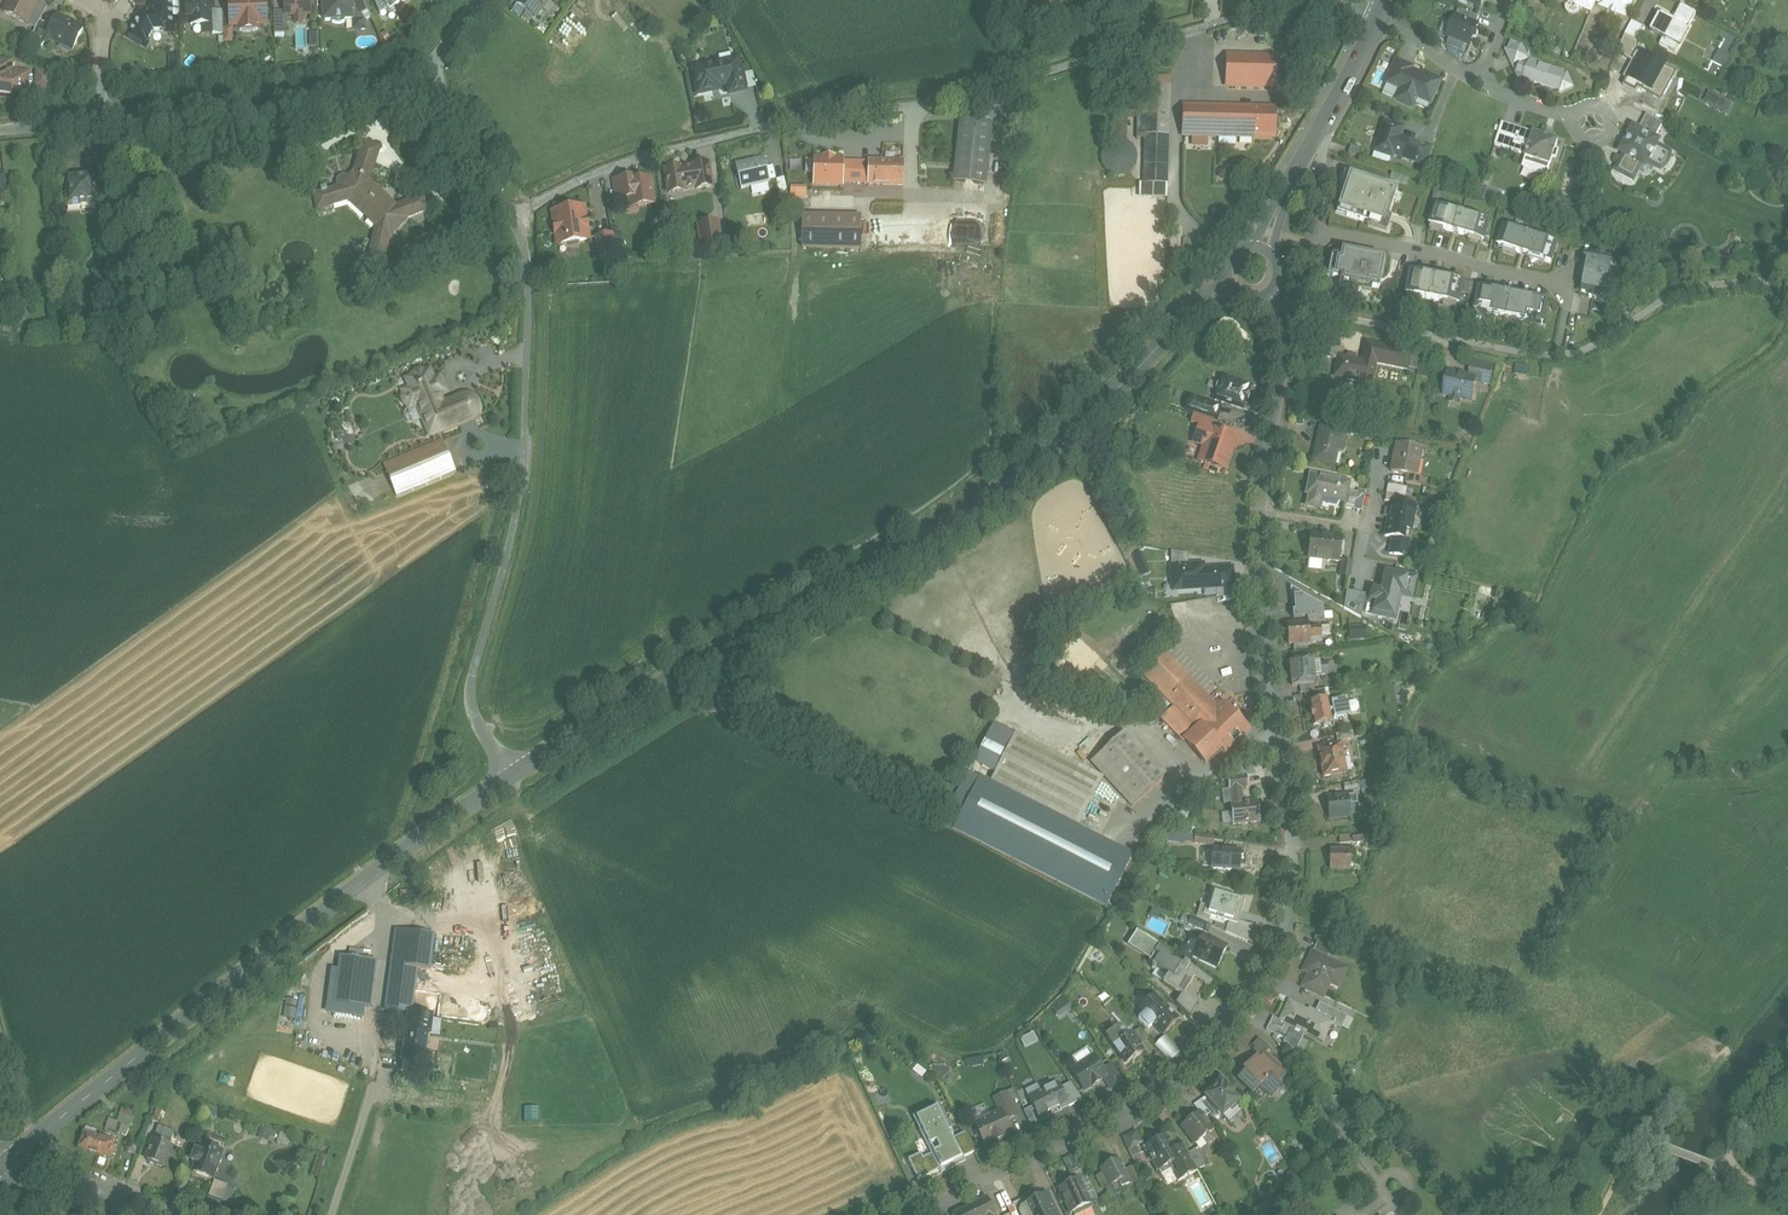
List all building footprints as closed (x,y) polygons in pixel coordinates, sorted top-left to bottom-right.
[(35,0),(10,0),(4,12),(28,24),(39,2),(38,2),(35,0)] [(39,2),(28,24),(36,29),(40,21),(48,5),(39,0),(38,2),(39,2)] [(142,12),(129,36),(146,45),(154,31),(173,30),(173,17),(172,0),(157,0),(158,12),(142,12)] [(191,5),(187,5),(187,16),(191,16),(191,24),(213,24),(214,24),(213,12),(213,0),(191,0),(191,5)] [(231,24),(240,24),(241,30),(245,31),(249,32),(254,31),(258,29),(258,23),(267,23),(266,0),(230,0),(231,24)] [(287,11),(287,15),(295,15),(303,15),(311,14),(310,0),(286,0),(287,11)] [(325,7),(326,21),(333,20),(333,22),(336,24),(339,24),(342,23),(346,22),(346,20),(353,20),(352,0),(325,0),(325,7)] [(353,20),(365,19),(363,14),(369,11),(364,0),(352,0),(353,20)] [(374,2),(380,13),(393,3),(396,6),(401,1),(400,0),(373,0),(374,2)] [(517,4),(527,11),(529,8),(538,14),(548,0),(520,0),(517,4)] [(1561,0),(1569,4),(1581,9),(1589,12),(1590,10),(1592,11),(1596,1),(1596,0),(1561,0)] [(1602,3),(1601,5),(1609,9),(1608,11),(1617,15),(1618,13),(1626,16),(1633,0),(1604,0),(1602,3)] [(1581,9),(1569,4),(1568,6),(1567,5),(1566,7),(1566,9),(1566,10),(1567,12),(1567,13),(1569,14),(1570,15),(1571,16),(1573,16),(1575,17),(1577,16),(1579,15),(1580,14),(1581,13),(1582,12),(1580,11),(1581,9)] [(1662,11),(1651,31),(1663,38),(1659,45),(1675,54),(1699,14),(1680,4),(1673,18),(1662,11)] [(1479,17),(1459,9),(1456,17),(1476,25),(1479,17)] [(223,11),(213,12),(214,24),(213,24),(213,33),(224,33),(223,11)] [(287,11),(274,11),(275,33),(288,33),(287,15),(287,11)] [(303,15),(295,15),(296,25),(304,24),(303,15)] [(67,20),(58,16),(52,27),(48,36),(73,49),(84,29),(75,24),(75,23),(68,19),(67,20)] [(1476,25),(1456,17),(1449,36),(1451,36),(1449,41),(1456,44),(1458,40),(1471,45),(1479,25),(1476,25)] [(36,29),(31,40),(43,46),(48,36),(52,27),(40,21),(36,29)] [(1631,22),(1626,34),(1641,42),(1647,30),(1631,22)] [(319,33),(310,33),(310,48),(319,48),(319,33)] [(1532,48),(1512,40),(1507,51),(1514,66),(1530,59),(1529,57),(1532,48)] [(1727,67),(1731,53),(1718,50),(1714,63),(1727,67)] [(181,55),(172,55),(173,72),(182,71),(181,55)] [(1276,56),(1228,55),(1227,86),(1275,87),(1276,56)] [(1651,58),(1629,64),(1629,65),(1633,78),(1633,82),(1626,94),(1626,95),(1627,95),(1646,106),(1647,107),(1647,106),(1655,92),(1667,88),(1668,88),(1668,87),(1665,76),(1667,76),(1668,76),(1664,65),(1664,64),(1663,64),(1655,67),(1652,58),(1653,58),(1652,57),(1651,58)] [(738,59),(724,62),(726,72),(725,72),(728,83),(730,93),(744,90),(738,59)] [(1539,66),(1534,68),(1530,59),(1514,66),(1516,70),(1523,72),(1523,74),(1523,76),(1524,77),(1525,79),(1523,84),(1524,84),(1525,80),(1529,83),(1531,83),(1533,83),(1535,83),(1537,82),(1559,90),(1559,89),(1561,92),(1573,87),(1568,75),(1563,77),(1564,74),(1539,66)] [(0,61),(0,97),(4,97),(4,96),(18,98),(26,92),(28,73),(11,71),(12,62),(0,61)] [(724,62),(694,68),(699,93),(713,90),(712,87),(728,83),(725,72),(726,72),(724,62)] [(1416,73),(1410,70),(1411,68),(1397,62),(1388,82),(1401,89),(1397,99),(1412,106),(1417,96),(1430,102),(1440,81),(1426,75),(1425,77),(1422,76),(1421,76),(1417,74),(1416,73)] [(55,76),(38,67),(36,89),(51,91),(55,76)] [(1131,70),(1118,70),(1119,88),(1132,87),(1131,70)] [(1171,86),(1147,85),(1144,183),(1168,183),(1171,86)] [(1709,94),(1705,105),(1729,113),(1733,102),(1709,94)] [(1219,106),(1184,105),(1184,135),(1218,136),(1219,106)] [(1275,108),(1219,106),(1218,136),(1274,137),(1275,108)] [(1664,124),(1648,115),(1639,131),(1656,140),(1664,124)] [(992,123),(961,119),(955,180),(985,184),(992,123)] [(1401,128),(1385,123),(1376,151),(1392,156),(1393,154),(1425,164),(1430,148),(1398,138),(1401,128)] [(1534,135),(1502,124),(1495,145),(1527,155),(1534,135)] [(1635,128),(1622,153),(1626,155),(1618,171),(1634,179),(1642,164),(1646,166),(1649,162),(1662,169),(1663,168),(1665,167),(1666,165),(1668,162),(1669,160),(1670,157),(1670,155),(1671,153),(1657,146),(1660,142),(1656,140),(1639,131),(1635,128)] [(1559,141),(1534,133),(1527,155),(1525,163),(1549,171),(1553,158),(1557,159),(1560,150),(1556,149),(1559,141)] [(1124,142),(1121,141),(1120,141),(1117,142),(1115,142),(1113,143),(1111,144),(1109,146),(1108,147),(1107,148),(1106,150),(1105,152),(1104,153),(1103,155),(1103,157),(1103,159),(1103,162),(1104,164),(1105,166),(1106,169),(1107,171),(1109,172),(1111,174),(1114,175),(1117,176),(1121,177),(1124,176),(1127,175),(1129,174),(1131,173),(1132,172),(1133,170),(1135,168),(1136,166),(1137,164),(1137,162),(1137,161),(1137,158),(1137,155),(1137,154),(1136,152),(1136,151),(1134,149),(1133,147),(1131,145),(1129,144),(1127,143),(1124,142)] [(381,148),(365,143),(360,156),(376,162),(381,148)] [(1362,151),(1351,147),(1349,154),(1360,158),(1362,151)] [(376,162),(360,156),(355,172),(349,178),(347,177),(345,176),(342,177),(341,178),(339,180),(339,181),(339,183),(339,184),(339,185),(340,186),(340,187),(313,194),(318,210),(349,200),(377,226),(371,257),(385,260),(390,238),(409,218),(429,209),(423,196),(397,206),(370,181),(376,162)] [(844,158),(814,157),(814,187),(843,187),(843,183),(844,160),(844,158)] [(763,159),(736,165),(741,188),(768,182),(763,159)] [(869,160),(844,160),(843,183),(868,184),(869,160)] [(903,161),(869,160),(868,184),(902,185),(903,161)] [(694,167),(681,169),(681,167),(666,169),(670,193),(685,191),(684,189),(697,187),(697,189),(712,187),(708,163),(693,165),(694,167)] [(95,174),(68,176),(70,191),(67,192),(68,205),(82,204),(82,202),(97,200),(97,198),(95,176),(95,174)] [(110,175),(95,176),(97,198),(117,196),(110,175)] [(1377,184),(1351,175),(1348,184),(1343,183),(1338,209),(1349,212),(1347,216),(1370,224),(1370,223),(1385,228),(1398,191),(1381,185),(1380,188),(1376,186),(1377,184)] [(651,178),(635,180),(634,177),(615,180),(618,199),(631,198),(631,201),(638,200),(638,205),(655,203),(651,178)] [(573,208),(566,209),(564,208),(561,208),(559,210),(554,211),(559,244),(568,243),(571,244),(578,243),(580,241),(589,239),(589,238),(588,228),(590,228),(588,217),(586,217),(584,206),(579,207),(577,206),(574,206),(573,208)] [(1438,206),(1432,226),(1483,242),(1490,221),(1438,206)] [(861,216),(803,215),(802,249),(860,250),(861,216)] [(719,222),(699,225),(702,247),(722,244),(719,222)] [(1506,227),(1499,247),(1551,264),(1558,244),(1506,227)] [(613,234),(596,236),(597,237),(589,238),(597,237),(600,257),(616,255),(613,234)] [(1336,256),(1332,277),(1341,279),(1339,288),(1361,293),(1362,286),(1379,289),(1385,259),(1342,250),(1341,257),(1336,256)] [(1623,282),(1614,261),(1590,256),(1582,294),(1609,299),(1623,282)] [(1463,284),(1416,274),(1411,300),(1458,310),(1463,284)] [(107,288),(96,284),(90,298),(101,303),(107,288)] [(1480,290),(1475,316),(1544,329),(1548,303),(1480,290)] [(1339,338),(1326,335),(1322,356),(1335,358),(1339,338)] [(1363,362),(1339,357),(1335,376),(1372,384),(1376,364),(1374,364),(1378,346),(1367,343),(1363,362)] [(1412,353),(1378,346),(1374,364),(1376,364),(1376,363),(1409,370),(1412,353)] [(1432,362),(1424,360),(1421,376),(1429,378),(1432,362)] [(1495,365),(1473,361),(1470,376),(1477,378),(1477,382),(1491,385),(1495,365)] [(1517,365),(1516,373),(1527,374),(1528,367),(1517,365)] [(433,381),(429,371),(424,373),(423,372),(422,372),(420,372),(419,372),(418,372),(417,373),(416,373),(415,374),(414,376),(414,377),(409,380),(413,389),(405,392),(406,394),(406,395),(405,396),(405,397),(405,398),(405,400),(406,402),(407,403),(409,404),(410,405),(411,406),(419,403),(431,434),(458,423),(450,403),(444,406),(439,395),(441,394),(440,391),(441,390),(438,382),(437,383),(436,380),(433,381)] [(1470,376),(1449,372),(1444,394),(1451,396),(1451,397),(1461,400),(1462,398),(1473,400),(1477,382),(1477,378),(1470,376)] [(1251,386),(1223,376),(1221,382),(1218,382),(1215,392),(1217,393),(1215,399),(1243,409),(1245,402),(1248,403),(1251,393),(1249,392),(1251,386)] [(1170,388),(1162,385),(1157,399),(1165,402),(1170,388)] [(468,395),(449,403),(450,403),(458,423),(477,416),(476,414),(478,410),(478,409),(478,404),(477,403),(474,399),(473,398),(469,396),(468,395)] [(1206,401),(1189,395),(1185,409),(1195,412),(1201,414),(1206,401)] [(1222,406),(1206,401),(1201,414),(1213,419),(1217,420),(1222,406)] [(1201,414),(1195,412),(1192,422),(1199,425),(1200,424),(1210,428),(1213,419),(1201,414)] [(1210,428),(1200,424),(1199,425),(1195,438),(1207,442),(1200,460),(1225,469),(1232,447),(1229,446),(1232,436),(1210,428)] [(1360,429),(1341,425),(1339,432),(1348,434),(1347,434),(1358,437),(1360,429)] [(1339,432),(1321,428),(1314,461),(1330,464),(1333,449),(1344,451),(1347,434),(1348,434),(1339,432)] [(443,443),(386,466),(398,494),(454,471),(443,443)] [(1434,451),(1398,444),(1396,452),(1394,452),(1393,458),(1395,459),(1392,473),(1408,476),(1425,479),(1429,480),(1429,479),(1417,476),(1419,460),(1421,450),(1434,452),(1434,451)] [(1348,483),(1310,474),(1307,491),(1310,491),(1307,507),(1319,509),(1321,497),(1343,501),(1342,509),(1343,509),(1344,506),(1347,489),(1348,483)] [(1425,479),(1408,476),(1406,483),(1424,487),(1425,479)] [(1357,491),(1347,489),(1344,506),(1354,508),(1357,491)] [(1418,501),(1387,494),(1385,502),(1392,504),(1392,503),(1416,507),(1418,501)] [(1416,507),(1392,503),(1392,504),(1393,504),(1392,511),(1391,511),(1389,519),(1390,519),(1389,528),(1388,528),(1386,538),(1393,539),(1410,542),(1412,531),(1411,531),(1415,508),(1417,508),(1416,507)] [(1343,539),(1312,535),(1309,558),(1340,562),(1343,539)] [(1410,542),(1393,539),(1391,555),(1408,558),(1410,542)] [(1172,565),(1189,564),(1188,554),(1171,551),(1172,565)] [(1352,563),(1344,561),(1342,574),(1350,576),(1352,563)] [(1203,570),(1203,564),(1189,564),(1172,565),(1173,589),(1204,588),(1203,570)] [(1216,587),(1233,586),(1232,568),(1203,570),(1204,588),(1216,587)] [(1416,578),(1384,570),(1380,589),(1371,587),(1369,596),(1368,603),(1374,604),(1371,614),(1395,620),(1401,594),(1396,593),(1398,586),(1413,590),(1416,578)] [(1233,586),(1216,587),(1217,595),(1233,593),(1233,586)] [(1308,618),(1308,621),(1324,621),(1323,606),(1292,587),(1292,619),(1308,618)] [(1369,596),(1347,591),(1344,609),(1362,619),(1365,602),(1368,603),(1369,596)] [(1308,621),(1287,622),(1288,642),(1308,641),(1308,637),(1321,636),(1321,627),(1308,628),(1308,621)] [(1366,627),(1350,628),(1351,639),(1366,638),(1366,627)] [(1205,693),(1163,650),(1141,671),(1175,706),(1190,721),(1184,726),(1192,735),(1202,725),(1220,709),(1205,693)] [(1313,659),(1291,661),(1291,664),(1290,664),(1292,683),(1293,683),(1293,686),(1315,685),(1314,676),(1329,675),(1328,663),(1313,664),(1313,659)] [(1350,675),(1337,678),(1339,684),(1351,682),(1350,675)] [(1326,690),(1305,693),(1307,705),(1310,704),(1328,701),(1326,690)] [(1159,693),(1147,704),(1158,715),(1170,704),(1159,693)] [(1329,705),(1328,701),(1310,704),(1314,726),(1321,725),(1321,728),(1329,726),(1329,723),(1332,723),(1331,718),(1335,718),(1335,719),(1347,716),(1344,701),(1332,703),(1332,704),(1329,705)] [(1249,730),(1225,704),(1220,709),(1202,725),(1223,747),(1222,748),(1226,752),(1249,730)] [(1190,721),(1175,706),(1162,718),(1185,742),(1186,741),(1185,741),(1192,735),(1184,726),(1190,721)] [(1223,747),(1202,725),(1192,735),(1185,741),(1186,741),(1206,763),(1222,748),(1223,747)] [(1165,777),(1124,732),(1092,762),(1133,806),(1165,777)] [(1353,732),(1337,735),(1338,742),(1354,739),(1353,732)] [(1103,778),(1017,734),(992,782),(1078,827),(1103,778)] [(1342,744),(1318,749),(1324,777),(1347,773),(1342,744)] [(969,771),(942,823),(954,829),(980,777),(969,771)] [(1248,776),(1229,778),(1230,789),(1231,789),(1241,788),(1249,787),(1248,776)] [(992,782),(981,777),(980,777),(954,829),(1107,907),(1134,856),(1078,827),(992,782)] [(1358,782),(1344,785),(1346,792),(1359,789),(1358,782)] [(1241,788),(1231,789),(1233,803),(1231,803),(1234,825),(1261,822),(1259,800),(1244,802),(1243,795),(1241,795),(1241,788)] [(1357,795),(1327,798),(1330,819),(1351,817),(1350,805),(1358,804),(1357,795)] [(1365,834),(1352,835),(1353,843),(1366,842),(1365,834)] [(1215,838),(1196,835),(1195,843),(1214,845),(1215,838)] [(1351,850),(1331,849),(1330,870),(1351,870),(1351,861),(1354,861),(1354,852),(1351,852),(1351,850)] [(1241,852),(1214,850),(1213,868),(1240,870),(1241,852)] [(1245,901),(1212,891),(1207,908),(1204,916),(1211,918),(1229,924),(1238,926),(1239,923),(1245,901)] [(1204,916),(1207,908),(1201,906),(1197,920),(1209,925),(1211,918),(1204,916)] [(1209,925),(1197,920),(1185,914),(1182,921),(1206,932),(1209,925)] [(1148,930),(1166,932),(1167,922),(1149,920),(1148,930)] [(1252,927),(1239,923),(1238,926),(1229,924),(1226,933),(1247,943),(1252,927)] [(1182,968),(1170,960),(1174,955),(1165,949),(1165,948),(1135,929),(1140,933),(1133,945),(1156,960),(1153,966),(1169,976),(1164,983),(1182,995),(1183,996),(1185,994),(1195,977),(1209,987),(1213,981),(1185,963),(1182,968)] [(435,935),(397,930),(386,1011),(413,1014),(419,969),(431,971),(435,935)] [(1226,946),(1203,934),(1193,955),(1216,966),(1226,946)] [(1333,949),(1320,942),(1313,954),(1316,956),(1327,961),(1333,949)] [(1106,959),(1097,951),(1091,958),(1099,966),(1106,959)] [(371,960),(341,956),(335,1004),(364,1008),(371,960)] [(1327,961),(1316,956),(1308,972),(1310,973),(1303,987),(1323,997),(1330,984),(1331,984),(1335,977),(1343,980),(1348,970),(1327,961)] [(1199,1003),(1185,994),(1183,996),(1182,995),(1177,1004),(1191,1016),(1199,1003)] [(1163,1003),(1155,995),(1140,1010),(1144,1014),(1139,1019),(1150,1029),(1154,1024),(1165,1034),(1179,1020),(1166,1007),(1167,1005),(1165,1003),(1163,1003)] [(295,1019),(298,1000),(287,998),(284,1017),(295,1019)] [(1066,998),(1051,1007),(1058,1017),(1073,1008),(1066,998)] [(1135,1023),(1115,1000),(1105,1008),(1112,1015),(1114,1013),(1128,1030),(1135,1023)] [(1314,1015),(1289,1003),(1281,1020),(1285,1023),(1292,1026),(1304,1032),(1314,1037),(1317,1031),(1326,1035),(1331,1024),(1341,1029),(1347,1017),(1319,1004),(1314,1015)] [(1281,1020),(1274,1017),(1267,1031),(1279,1036),(1279,1035),(1285,1023),(1281,1020)] [(1285,1023),(1279,1035),(1286,1038),(1292,1026),(1285,1023)] [(1283,1044),(1295,1050),(1304,1032),(1292,1026),(1286,1038),(1283,1044)] [(1117,1031),(1109,1036),(1115,1045),(1123,1040),(1117,1031)] [(1034,1032),(1021,1039),(1026,1048),(1038,1042),(1034,1032)] [(1123,1040),(1115,1045),(1127,1063),(1143,1052),(1139,1045),(1142,1043),(1135,1032),(1123,1040)] [(426,1036),(407,1034),(405,1060),(424,1062),(426,1036)] [(1182,1052),(1166,1036),(1156,1046),(1171,1062),(1182,1052)] [(1269,1050),(1259,1041),(1255,1046),(1256,1048),(1256,1049),(1256,1050),(1255,1051),(1256,1053),(1257,1054),(1256,1056),(1254,1058),(1259,1063),(1254,1067),(1251,1064),(1243,1071),(1245,1073),(1240,1080),(1252,1091),(1260,1083),(1263,1085),(1261,1087),(1266,1092),(1267,1091),(1272,1095),(1281,1086),(1278,1084),(1285,1076),(1283,1075),(1284,1074),(1280,1070),(1282,1067),(1267,1054),(1269,1052),(1270,1051),(1270,1050),(1269,1050)] [(1006,1051),(998,1055),(1001,1062),(1009,1058),(1006,1051)] [(1094,1056),(1071,1071),(1085,1091),(1092,1086),(1092,1088),(1101,1082),(1100,1081),(1103,1079),(1107,1076),(1103,1070),(1094,1056)] [(1112,1064),(1103,1070),(1107,1076),(1103,1079),(1111,1090),(1123,1082),(1112,1064)] [(942,1080),(950,1074),(946,1068),(933,1068),(941,1082),(942,1080)] [(950,1074),(942,1080),(949,1088),(956,1081),(950,1074)] [(1220,1081),(1212,1087),(1214,1089),(1206,1097),(1201,1101),(1212,1117),(1219,1112),(1223,1116),(1240,1102),(1222,1082),(1221,1083),(1220,1081)] [(1063,1097),(1069,1108),(1082,1102),(1071,1085),(1059,1090),(1063,1097)] [(1042,1093),(1047,1104),(1060,1098),(1055,1086),(1042,1093)] [(1018,1115),(1007,1093),(995,1098),(1001,1110),(1002,1110),(1006,1120),(1018,1115)] [(1047,1104),(1032,1112),(1038,1123),(1069,1108),(1063,1097),(1060,1098),(1047,1104)] [(939,1104),(927,1110),(927,1111),(914,1117),(920,1129),(932,1154),(934,1153),(941,1169),(948,1165),(956,1161),(947,1141),(955,1138),(939,1104)] [(1038,1123),(1032,1112),(1031,1109),(1023,1113),(1030,1129),(1039,1125),(1038,1123)] [(1001,1110),(975,1122),(978,1129),(977,1132),(979,1137),(982,1138),(986,1146),(1013,1134),(1006,1120),(1002,1110),(1001,1110)] [(1201,1112),(1197,1115),(1195,1113),(1185,1120),(1187,1123),(1184,1125),(1197,1145),(1205,1139),(1209,1145),(1215,1141),(1211,1134),(1215,1131),(1201,1112)] [(262,1125),(258,1137),(270,1141),(274,1129),(262,1125)] [(176,1132),(160,1126),(156,1136),(160,1138),(159,1140),(171,1145),(176,1132)] [(95,1130),(87,1127),(86,1132),(80,1148),(110,1158),(111,1155),(114,1156),(117,1146),(114,1145),(115,1142),(117,1136),(108,1133),(106,1139),(94,1135),(95,1130)] [(130,1130),(122,1128),(120,1133),(128,1136),(130,1130)] [(281,1131),(277,1143),(287,1146),(291,1135),(281,1131)] [(1137,1132),(1123,1138),(1132,1158),(1141,1154),(1137,1145),(1142,1142),(1137,1132)] [(955,1138),(947,1141),(956,1161),(975,1152),(965,1133),(955,1138)] [(226,1140),(209,1134),(205,1144),(204,1144),(194,1172),(213,1179),(223,1151),(222,1150),(224,1145),(226,1140)] [(1168,1135),(1144,1147),(1157,1172),(1171,1164),(1179,1181),(1198,1170),(1190,1155),(1185,1146),(1176,1150),(1168,1135)] [(129,1152),(135,1153),(139,1140),(133,1138),(129,1152)] [(159,1140),(155,1139),(148,1159),(157,1163),(156,1163),(157,1164),(157,1165),(162,1166),(163,1166),(164,1166),(164,1165),(166,1166),(173,1145),(171,1145),(159,1140)] [(1207,1166),(1198,1150),(1190,1155),(1198,1170),(1207,1166)] [(319,1153),(312,1174),(321,1176),(327,1155),(319,1153)] [(922,1153),(909,1159),(919,1180),(949,1165),(948,1165),(941,1169),(934,1153),(932,1154),(924,1158),(922,1153)] [(1083,1169),(1076,1154),(1064,1160),(1072,1175),(1083,1169)] [(1118,1160),(1111,1163),(1111,1164),(1102,1168),(1110,1186),(1110,1187),(1119,1183),(1122,1189),(1122,1188),(1130,1185),(1127,1179),(1128,1178),(1120,1160),(1118,1161),(1118,1160)] [(1079,1179),(1060,1189),(1072,1214),(1090,1205),(1091,1205),(1079,1179)] [(1152,1201),(1142,1179),(1134,1182),(1144,1204),(1152,1201)] [(229,1185),(216,1180),(210,1196),(223,1201),(229,1185)] [(1119,1183),(1110,1187),(1110,1186),(1107,1188),(1110,1196),(1123,1190),(1122,1188),(1122,1189),(1119,1183)] [(1040,1199),(1039,1198),(1026,1205),(1022,1206),(1023,1207),(1026,1206),(1030,1214),(1058,1214),(1048,1194),(1047,1195),(1040,1199)] [(971,1204),(976,1214),(996,1214),(988,1196),(971,1204)] [(1023,1207),(1022,1206),(1026,1205),(1023,1199),(1013,1204),(1019,1214),(1030,1214),(1026,1206),(1023,1207)] [(1097,1202),(1091,1205),(1090,1205),(1095,1214),(1103,1214),(1097,1202)] [(954,1212),(955,1214),(976,1214),(971,1204),(954,1212)]
